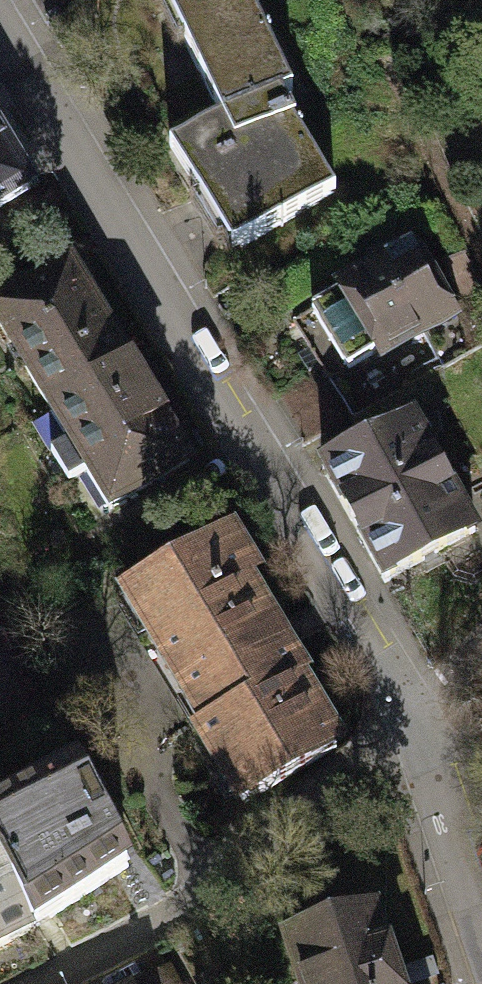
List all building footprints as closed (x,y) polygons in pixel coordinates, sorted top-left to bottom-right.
[(290,89),(248,0),(173,0),(166,3),(218,116),(168,147),(193,189),(205,186),(239,244),(332,189),(278,97),(290,89)] [(0,144),(0,205),(27,189),(0,144)] [(414,247),(309,305),(343,367),(448,309),(414,247)] [(48,408),(131,357),(72,260),(0,302),(0,329),(48,408)] [(131,357),(48,408),(110,509),(193,457),(131,357)] [(475,529),(413,416),(323,465),(385,579),(475,529)] [(227,530),(124,593),(206,726),(196,731),(239,801),(332,745),(292,681),(300,676),(241,581),(254,573),(227,530)] [(31,929),(129,869),(76,772),(0,809),(0,870),(31,929)] [(31,929),(0,870),(0,945),(31,929)] [(282,937),(297,983),(399,983),(373,907),(282,937)] [(138,983),(174,983),(166,969),(138,983)]
